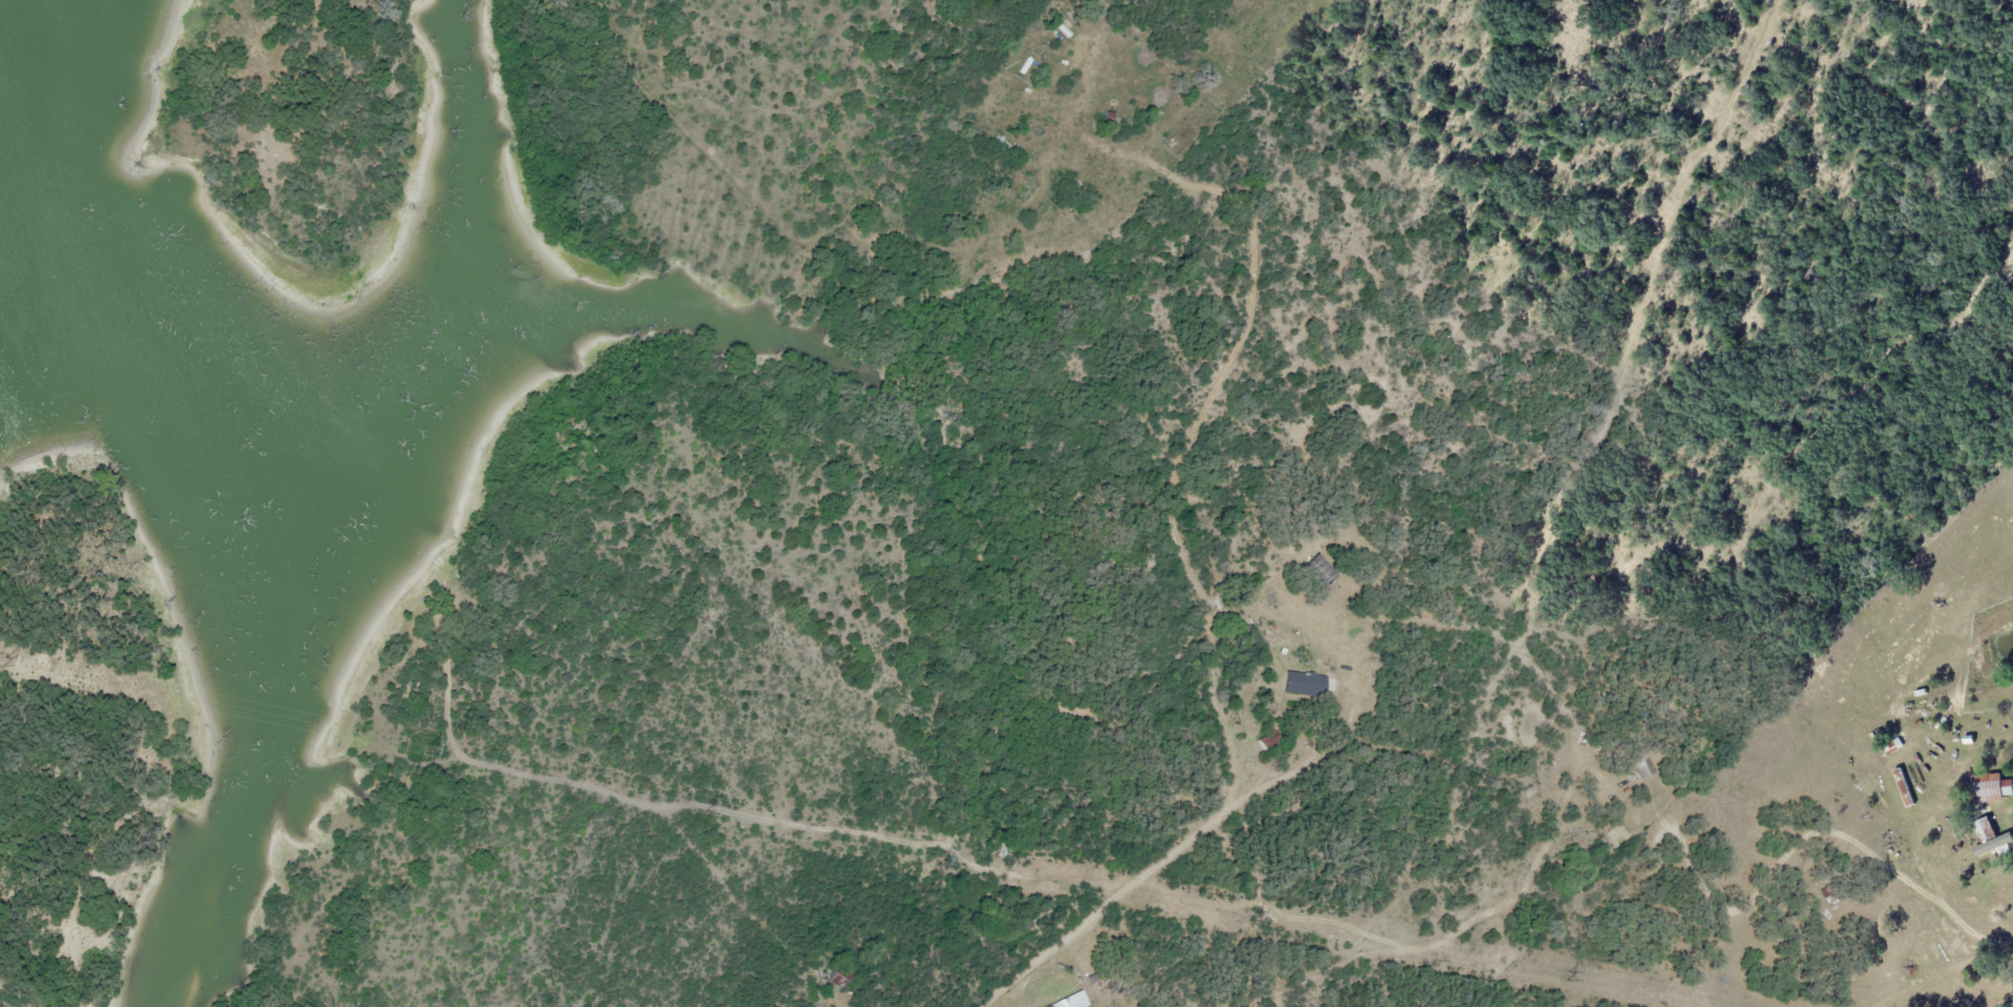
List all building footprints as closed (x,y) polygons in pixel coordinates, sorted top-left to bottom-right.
[(1057,28),(1061,24),(1071,34),(1068,38),(1057,28)] [(1300,565),(1321,587),(1336,573),(1316,551),(1300,565)] [(1280,692),(1320,697),(1323,675),(1283,670),(1280,692)] [(1963,726),(1972,726),(1972,742),(1963,742),(1963,726)] [(1625,764),(1635,763),(1636,775),(1644,775),(1643,748),(1624,749),(1625,764)] [(2000,772),(2001,778),(2011,777),(2012,793),(2003,795),(2003,800),(1973,803),(1970,776),(2000,772)] [(1987,816),(1993,833),(1980,838),(1974,821),(1987,816)] [(850,977),(838,969),(831,979),(843,987),(850,977)] [(1052,1006),(1088,1006),(1081,991),(1051,1005),(1052,1006)]
